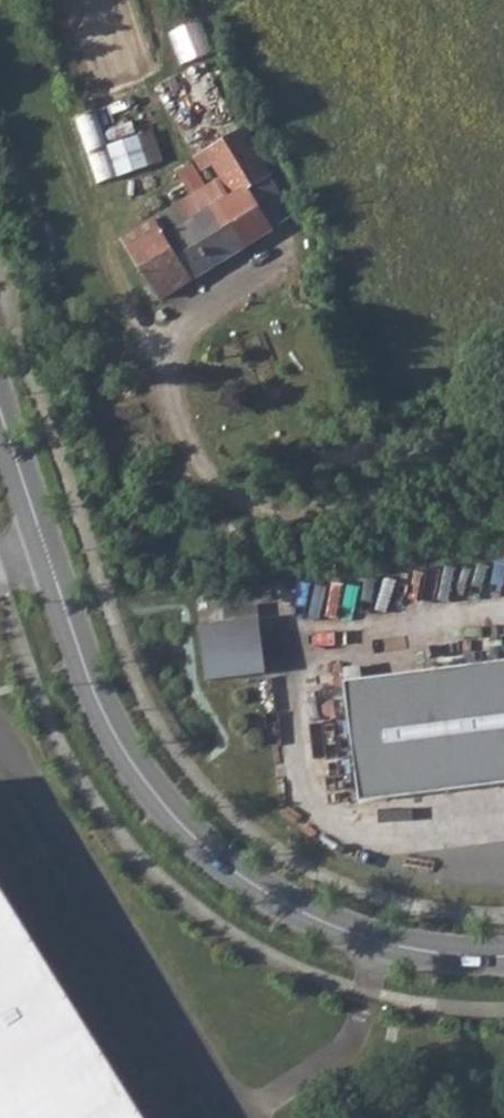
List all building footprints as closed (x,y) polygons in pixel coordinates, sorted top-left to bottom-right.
[(203,22),(175,33),(186,61),(214,50),(203,22)] [(97,179),(166,164),(158,130),(107,141),(101,111),(83,115),(97,179)] [(242,128),(193,156),(202,171),(211,166),(218,177),(168,208),(179,224),(165,233),(155,217),(122,241),(156,298),(292,214),(242,128)] [(207,678),(268,675),(265,619),(204,622),(207,678)] [(346,682),(362,803),(503,784),(503,662),(346,682)] [(0,883),(0,1117),(146,1117),(0,883)]
